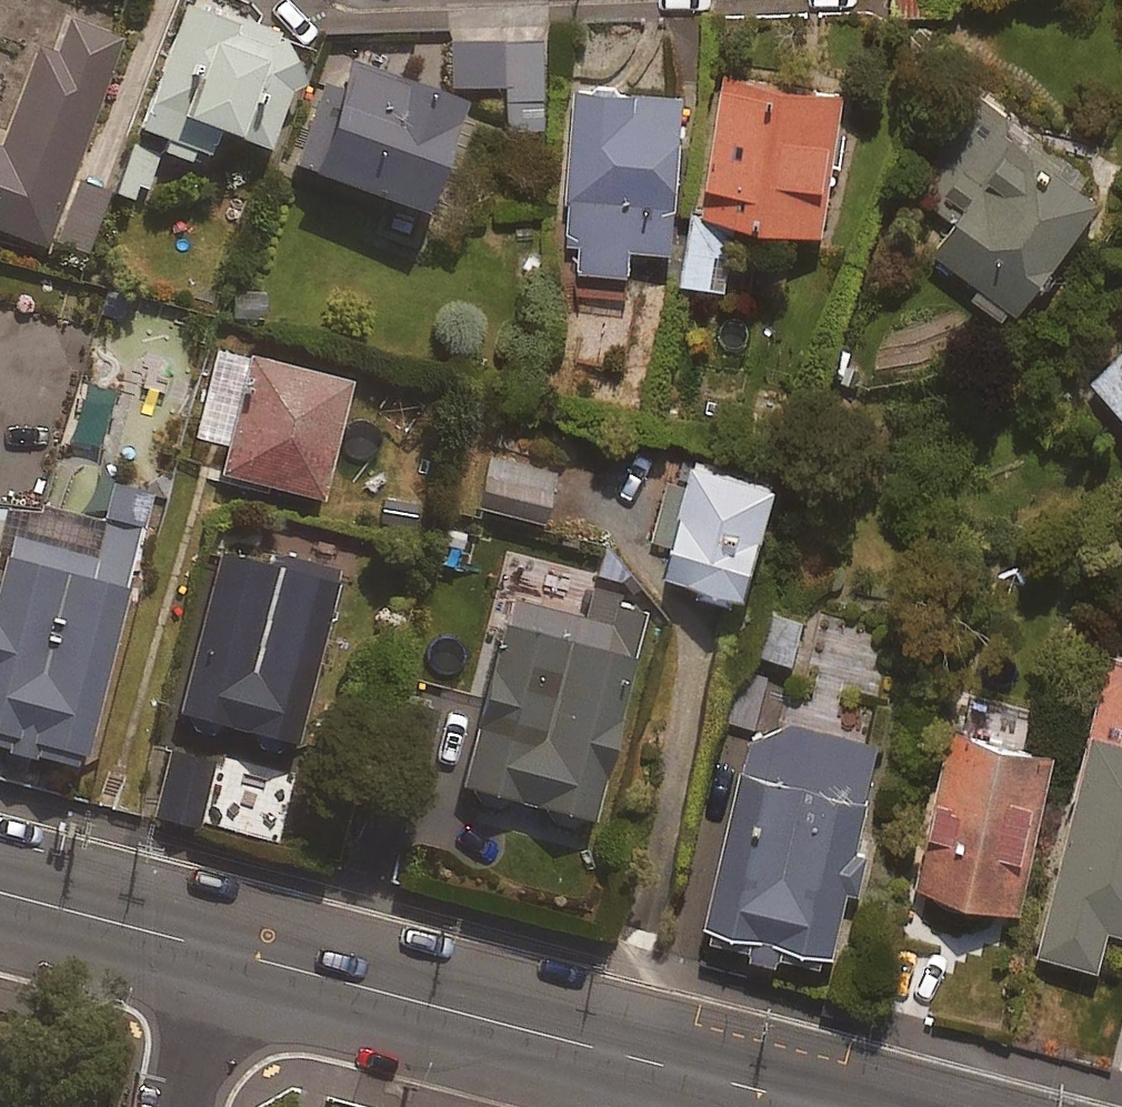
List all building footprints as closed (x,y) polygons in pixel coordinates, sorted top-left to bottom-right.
[(134,120),(166,132),(160,147),(186,157),(192,142),(206,147),(215,125),(261,143),(290,67),(279,30),(203,0),(180,0),(134,120)] [(963,0),(895,0),(896,9),(963,7),(963,0)] [(43,244),(47,234),(85,248),(108,187),(72,173),(124,37),(69,16),(56,50),(37,43),(0,140),(0,228),(43,244)] [(537,38),(447,39),(448,85),(502,84),(503,126),(539,125),(537,38)] [(452,95),(339,55),(301,161),(414,201),(452,95)] [(839,81),(721,66),(703,208),(688,206),(679,279),(727,285),(737,209),(821,219),(839,81)] [(677,91),(572,85),(565,229),(579,229),(576,289),(623,292),(626,240),(669,242),(677,91)] [(962,202),(933,243),(978,275),(969,288),(1008,316),(1102,182),(981,97),(925,176),(962,202)] [(1092,375),(1121,406),(1121,347),(1092,375)] [(348,379),(249,353),(217,470),(316,496),(348,379)] [(696,567),(694,579),(730,588),(733,577),(743,579),(771,467),(690,447),(662,559),(696,567)] [(553,468),(503,458),(493,512),(542,522),(553,468)] [(86,761),(145,488),(111,481),(95,553),(11,534),(6,554),(0,553),(0,742),(86,761)] [(252,728),(249,741),(273,748),(277,734),(292,738),(335,574),(220,543),(176,707),(252,728)] [(641,611),(586,597),(582,614),(505,594),(457,782),(588,816),(641,611)] [(744,938),(742,947),(776,954),(778,946),(831,957),(847,881),(858,883),(866,844),(856,842),(877,738),(760,714),(765,685),(738,679),(729,724),(747,728),(705,930),(744,938)] [(1093,718),(1037,947),(1098,961),(1108,920),(1121,923),(1121,725),(1093,718)] [(1051,740),(951,719),(917,879),(1016,900),(1051,740)] [(217,763),(172,749),(152,813),(197,826),(217,763)]
